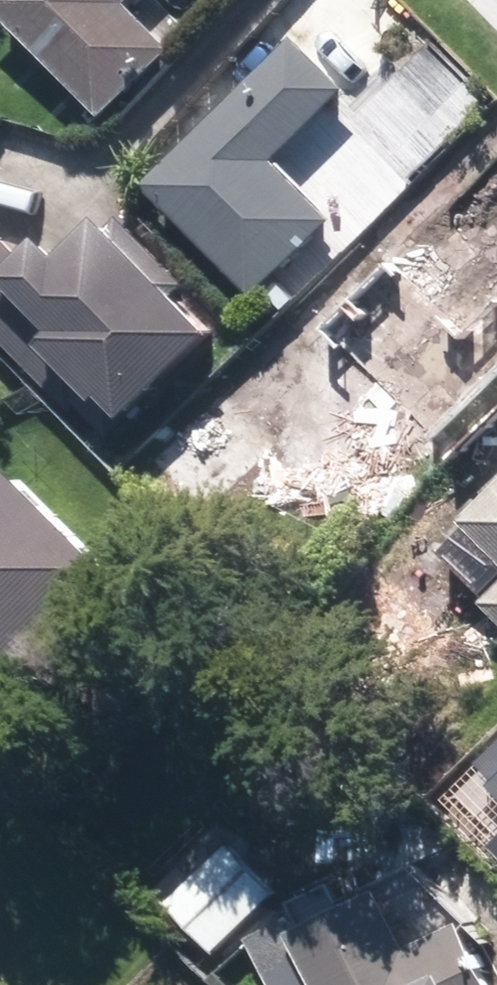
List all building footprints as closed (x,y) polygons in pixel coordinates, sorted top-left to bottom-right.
[(106,119),(178,50),(130,0),(0,0),(0,10),(106,119)] [(301,38),(148,181),(258,298),(336,225),(276,162),(352,91),(301,38)] [(67,255),(44,234),(22,257),(0,236),(0,334),(44,377),(50,370),(111,434),(218,333),(107,217),(67,255)] [(387,248),(304,326),(425,454),(496,386),(496,284),(457,322),(387,248)] [(277,446),(222,391),(150,461),(206,517),(277,446)] [(16,465),(0,480),(0,670),(111,565),(16,465)] [(439,555),(496,608),(496,493),(439,555)] [(278,893),(232,851),(178,911),(225,953),(278,893)] [(253,934),(274,984),(496,984),(496,968),(477,920),(407,949),(384,894),(303,929),(296,913),(253,934)]
